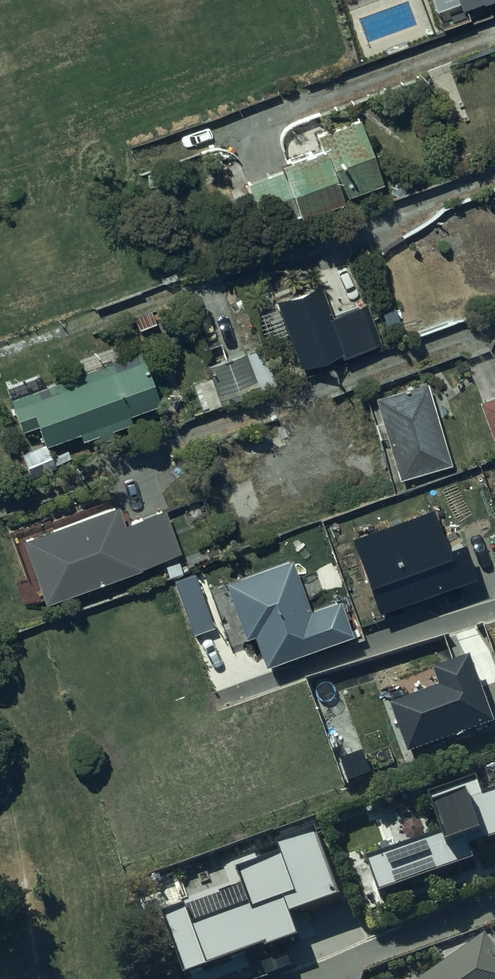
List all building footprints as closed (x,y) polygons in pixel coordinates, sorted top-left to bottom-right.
[(294,215),(382,183),(358,118),(312,135),(316,147),(274,163),(277,170),(244,183),(260,228),(294,215)] [(318,283),(273,299),(297,368),(337,354),(338,357),(380,342),(366,303),(329,316),(318,283)] [(138,350),(7,397),(18,430),(34,424),(42,445),(76,432),(79,440),(95,434),(98,441),(110,436),(107,429),(129,421),(126,413),(156,402),(138,350)] [(208,375),(189,382),(199,412),(260,391),(245,350),(204,364),(208,375)] [(424,382),(371,397),(396,479),(448,465),(424,382)] [(493,446),(494,445),(494,394),(476,401),(493,446)] [(52,467),(44,445),(19,454),(27,476),(52,467)] [(112,502),(17,538),(39,602),(179,551),(162,507),(120,523),(112,502)] [(436,511),(355,540),(381,615),(480,580),(467,546),(450,552),(436,511)] [(266,666),(353,635),(340,599),(309,609),(292,558),(224,581),(244,639),(255,635),(266,666)] [(174,581),(193,634),(214,627),(196,573),(174,581)] [(473,665),(437,678),(442,693),(392,711),(410,761),(494,731),(494,726),(473,665)] [(368,865),(379,900),(473,868),(468,855),(494,846),(494,798),(484,802),(479,785),(430,802),(434,813),(432,814),(441,841),(368,865)] [(165,914),(169,923),(166,924),(187,978),(199,978),(270,952),(272,955),(300,944),(291,923),(341,904),(316,838),(281,852),(286,864),(243,880),(244,884),(165,914)] [(432,978),(494,978),(494,951),(488,940),(432,978)]
